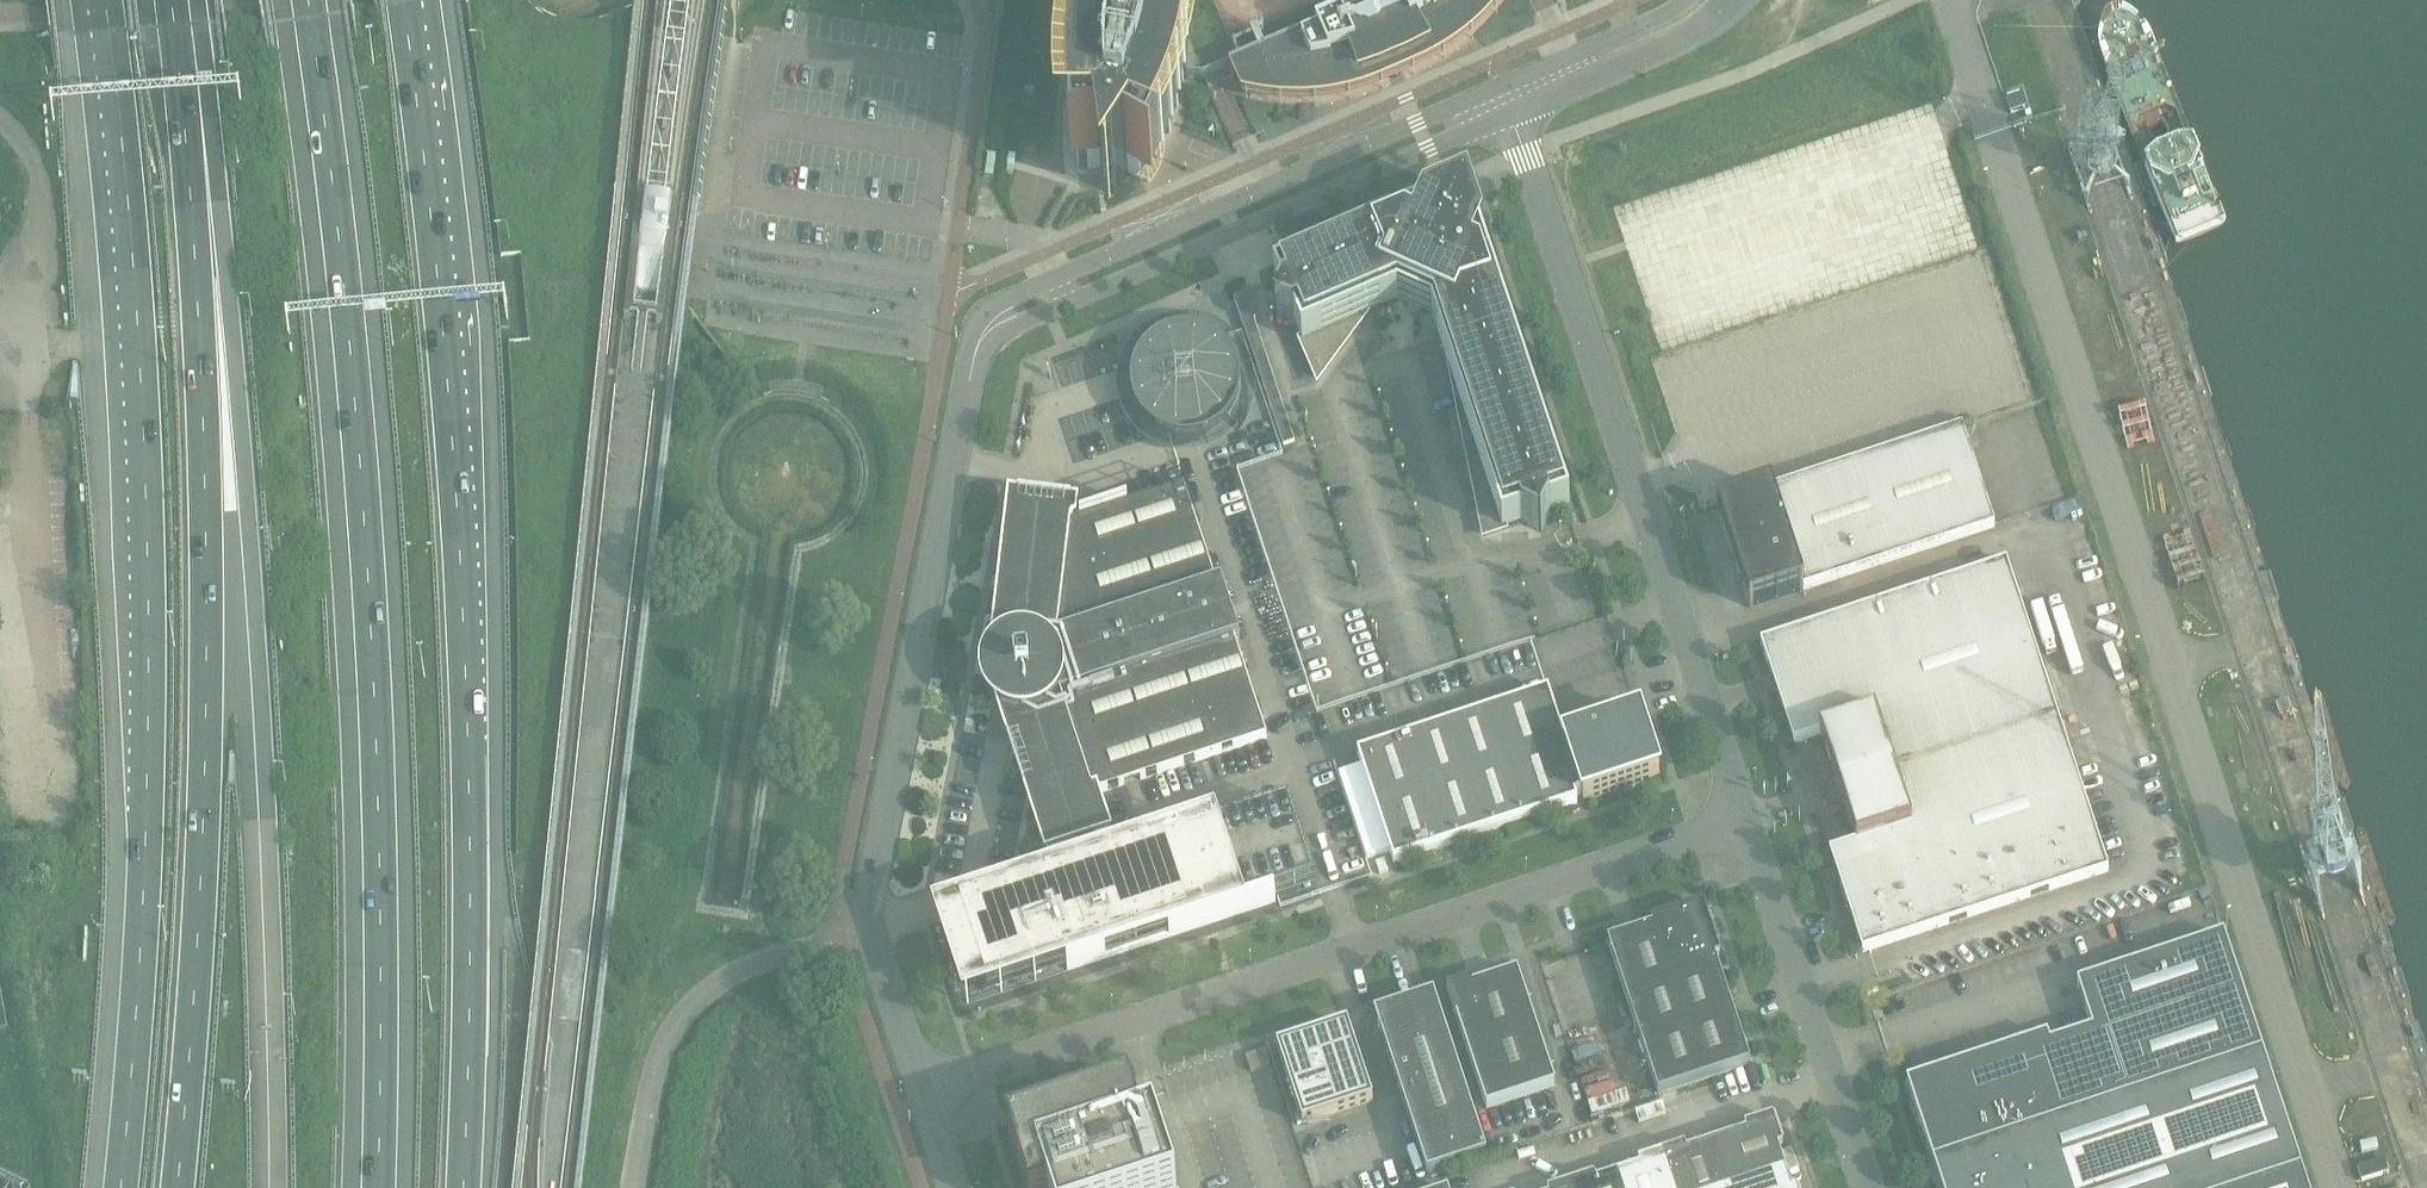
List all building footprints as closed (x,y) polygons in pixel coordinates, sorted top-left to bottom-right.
[(1104,11),(1094,36),(1087,62),(1082,88),(1079,115),(1079,142),(1081,170),(1102,167),(1105,192),(1111,192),(1116,194),(1128,172),(1140,179),(1142,177),(1141,176),(1152,154),(1161,132),(1168,135),(1169,132),(1176,106),(1181,80),(1181,79),(1203,81),(1205,80),(1195,56),(1189,56),(1189,26),(1187,0),(1166,0),(1162,0),(1109,0),(1104,11)] [(1410,0),(1187,0),(1189,26),(1189,56),(1195,56),(1205,80),(1209,88),(1231,78),(1231,77),(1242,72),(1410,0)] [(1242,72),(1249,90),(1258,92),(1266,93),(1274,94),(1282,95),(1290,95),(1299,95),(1307,95),(1315,94),(1323,94),(1332,92),(1340,91),(1348,89),(1356,87),(1363,84),(1371,81),(1388,74),(1390,77),(1392,78),(1395,79),(1396,78),(1397,78),(1400,76),(1401,74),(1402,71),(1402,70),(1401,69),(1410,65),(1418,61),(1425,58),(1432,54),(1440,49),(1446,45),(1453,40),(1460,35),(1466,30),(1472,24),(1478,18),(1483,12),(1489,6),(1494,0),(1410,0),(1242,72)] [(2026,116),(2021,102),(2008,107),(2012,120),(2026,116)] [(1275,316),(1295,324),(1319,379),(1367,314),(1459,403),(1485,535),(1522,523),(1542,532),(1551,513),(1567,508),(1470,218),(1465,216),(1465,211),(1463,208),(1459,206),(1455,207),(1452,210),(1447,207),(1276,281),(1283,296),(1275,316)] [(1234,297),(1284,446),(1296,443),(1254,319),(1256,319),(1248,293),(1234,297)] [(1179,441),(1187,441),(1194,441),(1202,439),(1209,436),(1216,432),(1221,429),(1227,423),(1231,418),(1234,414),(1236,409),(1237,406),(1239,401),(1240,396),(1241,392),(1241,387),(1241,382),(1240,377),(1239,372),(1238,369),(1236,364),(1234,360),(1231,356),(1229,352),(1218,342),(1214,339),(1208,336),(1203,334),(1197,333),(1192,332),(1186,332),(1180,332),(1175,333),(1171,334),(1166,336),(1162,337),(1159,339),(1156,341),(1152,344),(1149,347),(1146,350),(1143,354),(1140,358),(1138,362),(1136,365),(1135,369),(1133,373),(1132,378),(1132,382),(1132,389),(1132,394),(1133,398),(1134,402),(1135,406),(1139,413),(1143,419),(1145,422),(1149,426),(1155,431),(1159,433),(1162,435),(1172,439),(1179,441)] [(1717,509),(1750,608),(1804,591),(1995,528),(1962,429),(1772,491),(1717,509)] [(988,674),(987,679),(988,685),(989,691),(992,697),(1044,856),(1078,845),(1079,845),(1094,840),(1107,835),(1108,835),(1095,795),(1119,787),(1144,779),(1267,739),(1235,641),(1241,639),(1222,583),(1216,584),(1184,486),(1076,522),(1074,523),(1075,510),(1074,509),(1072,509),(1015,502),(1008,502),(989,668),(988,674)] [(1830,853),(1863,953),(2109,872),(2007,563),(1761,644),(1794,744),(1821,735),(1857,844),(1830,853)] [(1640,717),(1565,742),(1549,692),(1370,751),(1358,755),(1394,864),(1660,776),(1640,717)] [(1076,878),(962,916),(988,995),(1067,968),(1068,971),(1276,902),(1275,899),(1298,892),(1315,886),(1289,808),(1272,813),(1103,869),(1099,856),(1094,840),(1079,845),(1078,845),(1084,862),(1088,874),(1076,878)] [(1608,942),(1659,1096),(1751,1065),(1716,959),(1721,958),(1703,906),(1652,923),(1653,928),(1608,942)] [(1941,1187),(2253,1187),(2301,1172),(2224,937),(2077,985),(2092,1031),(2050,1045),(2048,1037),(1907,1083),(1937,1177),(1941,1187)] [(1448,990),(1487,1109),(1556,1087),(1518,972),(1473,987),(1472,982),(1448,990)] [(1380,1030),(1428,1176),(1487,1157),(1434,996),(1375,1015),(1380,1028),(1380,1030)] [(1277,1046),(1302,1124),(1373,1101),(1352,1037),(1350,1037),(1347,1025),(1313,1037),(1312,1035),(1277,1046)] [(1246,1057),(1251,1073),(1271,1066),(1266,1051),(1246,1057)] [(1155,1125),(1139,1130),(1128,1097),(1010,1136),(1028,1187),(1176,1187),(1155,1125)] [(1723,1187),(1752,1187),(1788,1176),(1779,1149),(1783,1148),(1774,1119),(1745,1129),(1746,1133),(1709,1145),(1723,1187)] [(1673,1187),(1723,1187),(1709,1145),(1687,1153),(1686,1148),(1662,1156),(1673,1187)] [(1662,1156),(1638,1164),(1640,1168),(1618,1175),(1622,1187),(1673,1187),(1662,1156)] [(2301,1172),(2253,1187),(2307,1187),(2301,1172)] [(1572,1187),(1622,1187),(1618,1175),(1597,1183),(1595,1178),(1572,1186),(1572,1187)] [(1788,1176),(1752,1187),(1791,1187),(1788,1176)]
